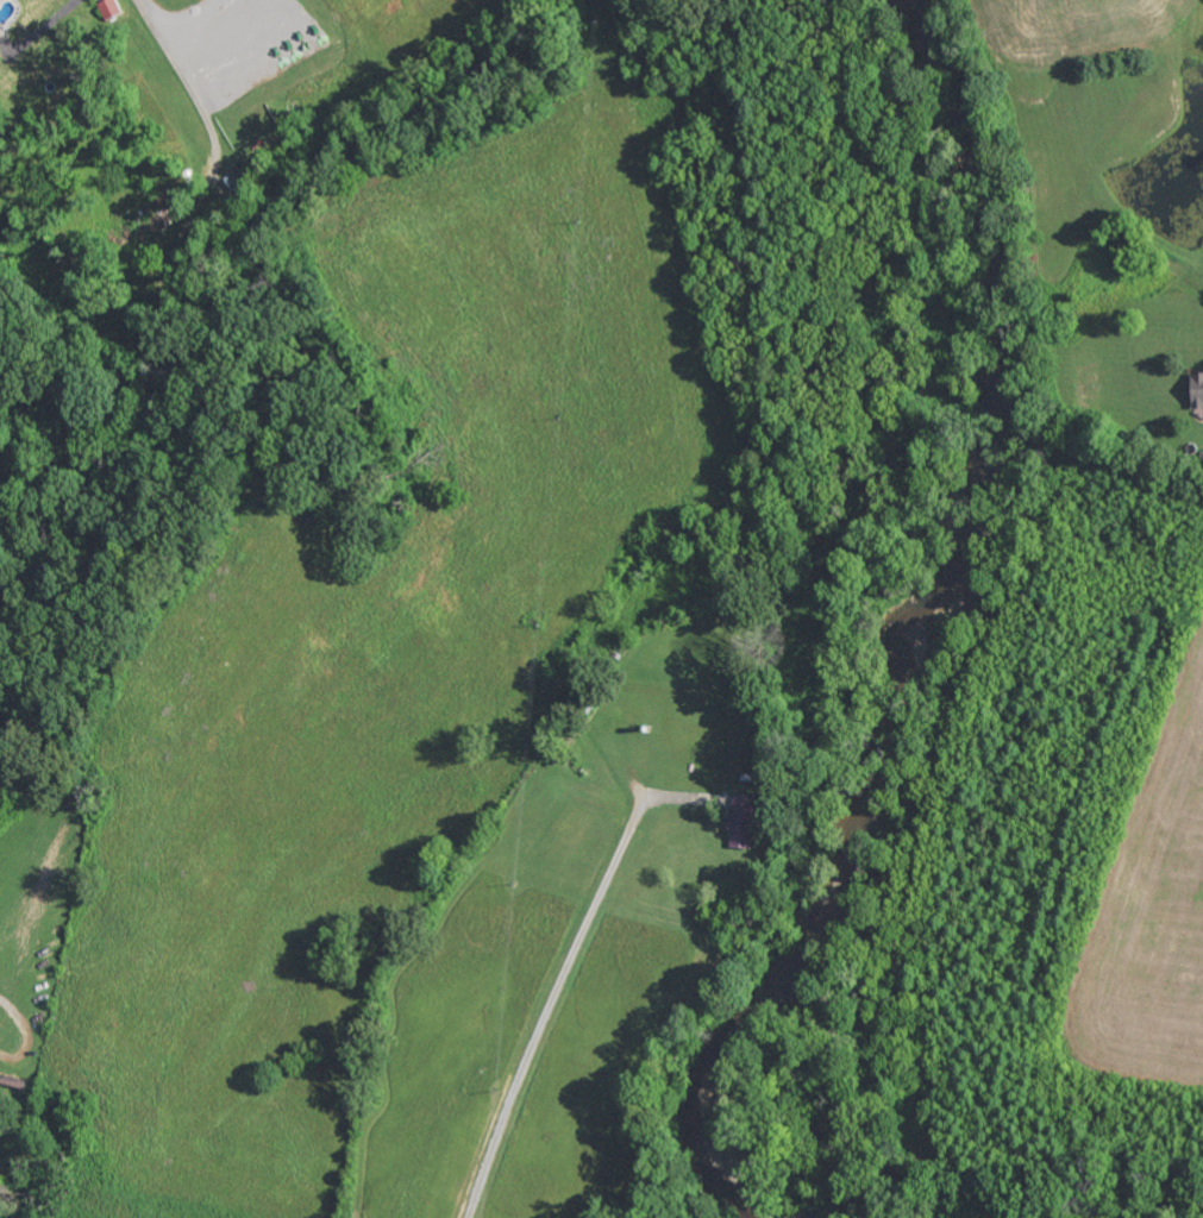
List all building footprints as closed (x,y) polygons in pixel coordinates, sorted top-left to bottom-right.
[(9,0),(0,0),(0,26),(6,28),(12,7),(7,5),(9,0)] [(122,12),(117,0),(103,0),(97,2),(104,20),(122,12)] [(1188,373),(1188,408),(1202,408),(1202,373),(1188,373)] [(751,795),(728,795),(726,848),(750,848),(751,795)]
